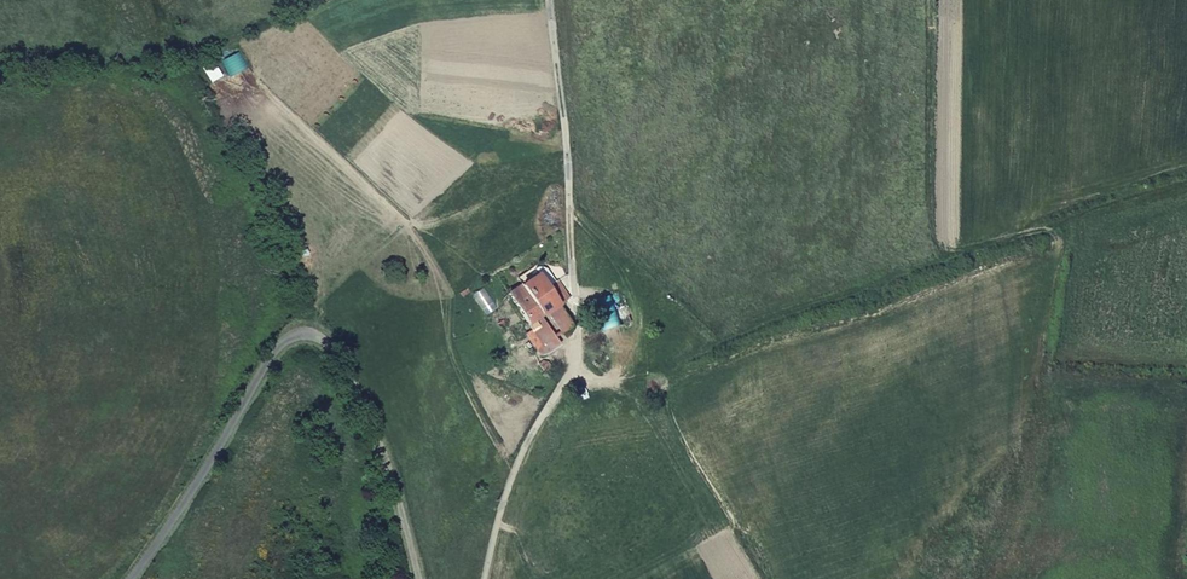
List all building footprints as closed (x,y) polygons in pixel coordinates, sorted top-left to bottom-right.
[(531,328),(543,320),(549,316),(560,333),(570,327),(558,307),(569,300),(558,283),(555,284),(546,270),(542,269),(537,272),(540,276),(510,296),(531,328)] [(555,338),(543,320),(531,328),(543,346),(555,338)] [(559,345),(555,338),(543,346),(538,350),(542,357),(559,345)]
